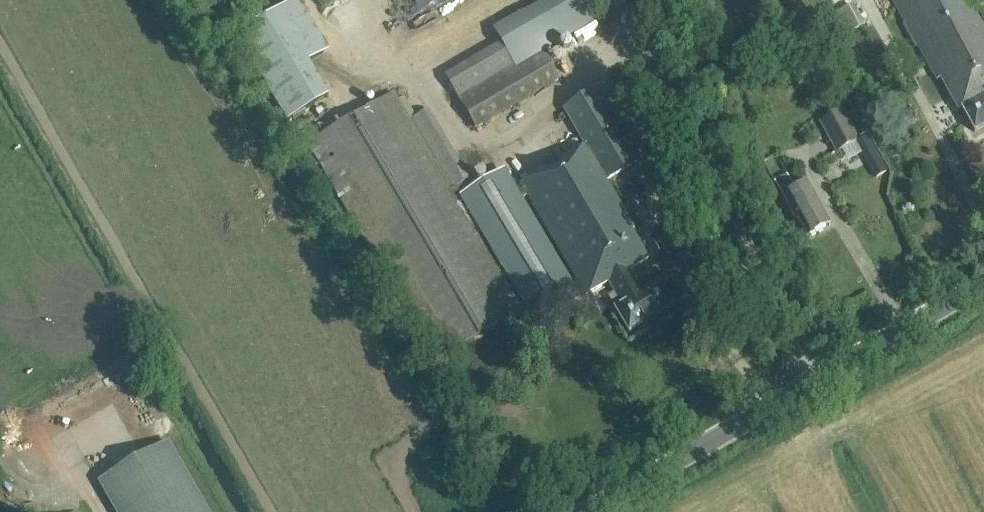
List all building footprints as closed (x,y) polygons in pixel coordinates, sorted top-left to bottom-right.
[(324,98),(306,60),(326,50),(302,0),(292,0),(233,28),(277,120),(324,98)] [(514,61),(582,22),(569,0),(547,0),(496,29),(503,42),(514,61)] [(967,0),(892,0),(937,82),(941,80),(958,112),(962,110),(974,133),(983,128),(983,30),(967,0)] [(845,36),(864,26),(853,4),(833,15),(845,36)] [(604,17),(611,13),(606,6),(600,9),(604,17)] [(518,66),(514,61),(503,42),(446,75),(461,101),(518,66)] [(543,51),(518,66),(461,101),(460,101),(476,129),(558,79),(543,51)] [(521,187),(513,192),(519,202),(527,197),(586,297),(609,284),(622,306),(615,311),(629,334),(645,324),(646,325),(656,319),(655,318),(672,308),(658,285),(642,294),(629,272),(648,261),(637,241),(635,242),(630,234),(635,231),(605,181),(636,163),(594,91),(563,109),(585,145),(520,185),(521,187)] [(519,202),(513,192),(502,174),(470,193),(464,183),(470,179),(429,110),(410,120),(393,95),(309,145),(438,362),(523,312),(477,236),(484,232),(539,325),(578,302),(519,202)] [(837,154),(859,142),(842,111),(820,123),(837,154)] [(796,191),(788,176),(775,183),(796,223),(797,222),(807,239),(825,229),(822,223),(827,220),(807,185),(796,191)] [(653,241),(660,253),(677,243),(670,231),(653,241)] [(169,444),(99,484),(115,511),(207,511),(169,444)]
